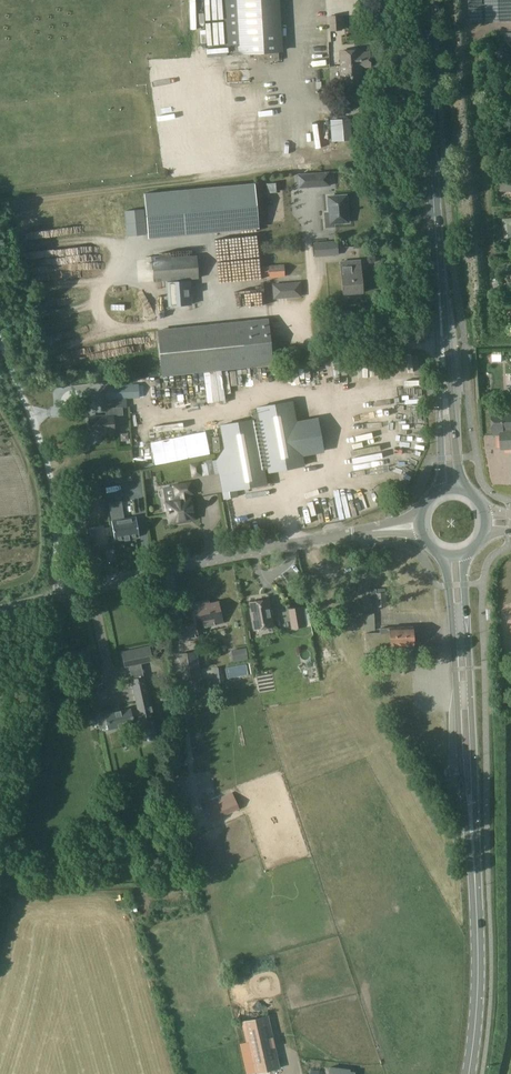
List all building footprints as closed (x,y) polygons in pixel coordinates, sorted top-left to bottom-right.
[(234,0),(223,0),(226,46),(232,46),(233,55),(237,55),(255,54),(256,63),(279,61),(278,53),(284,52),(282,28),(236,31),(234,0)] [(330,31),(341,31),(340,15),(329,15),(330,31)] [(359,53),(359,50),(340,51),(341,66),(359,64),(359,67),(360,67),(370,66),(368,52),(359,53)] [(359,64),(341,66),(343,84),(361,83),(360,67),(359,67),(359,64)] [(330,120),(330,126),(331,141),(351,139),(350,119),(333,120),(330,120)] [(354,152),(363,152),(362,138),(353,138),(354,152)] [(279,140),(266,141),(267,159),(280,159),(279,140)] [(348,194),(346,164),(330,165),(331,195),(348,194)] [(501,171),(501,191),(510,191),(510,171),(501,171)] [(323,186),(322,173),(306,174),(307,188),(323,186)] [(144,194),(148,238),(258,228),(254,184),(144,194)] [(346,196),(328,197),(329,213),(325,214),(326,227),(333,226),(333,223),(348,222),(346,196)] [(504,240),(510,240),(510,218),(503,219),(504,240)] [(319,242),(320,255),(344,253),(343,240),(319,242)] [(152,282),(176,280),(196,278),(194,255),(151,259),(152,282)] [(343,293),(361,292),(358,260),(340,261),(343,293)] [(283,265),(260,267),(261,278),(284,277),(283,265)] [(273,285),(274,298),(301,296),(299,283),(273,285)] [(204,285),(205,292),(218,291),(218,284),(204,285)] [(178,311),(191,310),(191,290),(177,290),(178,311)] [(261,355),(261,364),(260,373),(270,373),(271,355),(261,355)] [(139,384),(105,386),(105,400),(139,398),(139,384)] [(220,426),(224,448),(217,460),(222,490),(232,488),(232,490),(256,486),(265,484),(263,469),(268,469),(268,472),(303,466),(301,455),(323,452),(317,419),(295,423),(291,401),(257,408),(258,412),(251,413),(252,420),(220,426)] [(510,430),(510,413),(490,414),(492,436),(500,436),(499,431),(510,430)] [(113,416),(106,416),(89,417),(90,434),(114,432),(113,416)] [(499,431),(500,436),(501,450),(510,449),(510,430),(499,431)] [(219,473),(217,460),(212,461),(212,459),(206,460),(207,464),(200,465),(202,476),(219,473)] [(397,485),(396,472),(382,473),(383,485),(397,485)] [(116,474),(105,476),(106,483),(117,481),(116,474)] [(170,522),(171,522),(173,523),(189,520),(191,518),(193,518),(190,499),(188,499),(186,494),(191,493),(190,483),(173,486),(175,496),(180,495),(181,501),(166,503),(170,522)] [(88,495),(79,496),(80,506),(90,505),(89,495),(88,495)] [(355,520),(360,516),(351,506),(346,510),(355,520)] [(120,510),(111,512),(112,521),(111,521),(115,541),(124,539),(124,541),(125,541),(125,540),(129,540),(129,539),(139,537),(136,517),(123,519),(121,519),(120,510)] [(109,525),(102,526),(85,529),(88,545),(105,543),(104,536),(111,535),(109,525)] [(376,607),(386,607),(385,588),(370,589),(371,600),(376,599),(376,607)] [(254,629),(272,626),(268,600),(250,603),(254,629)] [(193,624),(176,627),(179,643),(197,639),(195,628),(222,622),(217,603),(209,605),(208,601),(189,605),(193,624)] [(305,626),(302,607),(289,610),(292,628),(305,626)] [(363,614),(363,616),(364,623),(364,631),(374,630),(374,614),(363,614)] [(412,626),(389,627),(378,628),(379,632),(364,633),(365,648),(390,647),(412,646),(412,626)] [(149,646),(121,652),(125,667),(152,661),(149,646)] [(237,650),(239,661),(248,659),(246,648),(237,650)] [(60,656),(63,671),(90,665),(87,650),(60,656)] [(201,679),(197,651),(179,654),(183,682),(201,679)] [(105,717),(100,718),(102,729),(107,727),(108,730),(134,724),(133,722),(140,721),(142,729),(155,726),(144,676),(131,679),(136,703),(137,703),(137,702),(139,702),(140,707),(138,708),(137,708),(137,709),(131,710),(130,709),(104,714),(105,717)] [(128,696),(119,697),(120,707),(129,706),(128,696)] [(233,798),(210,808),(208,809),(212,820),(238,809),(233,798)] [(243,1031),(253,1073),(258,1073),(279,1069),(267,1017),(241,1023),(243,1031)]
